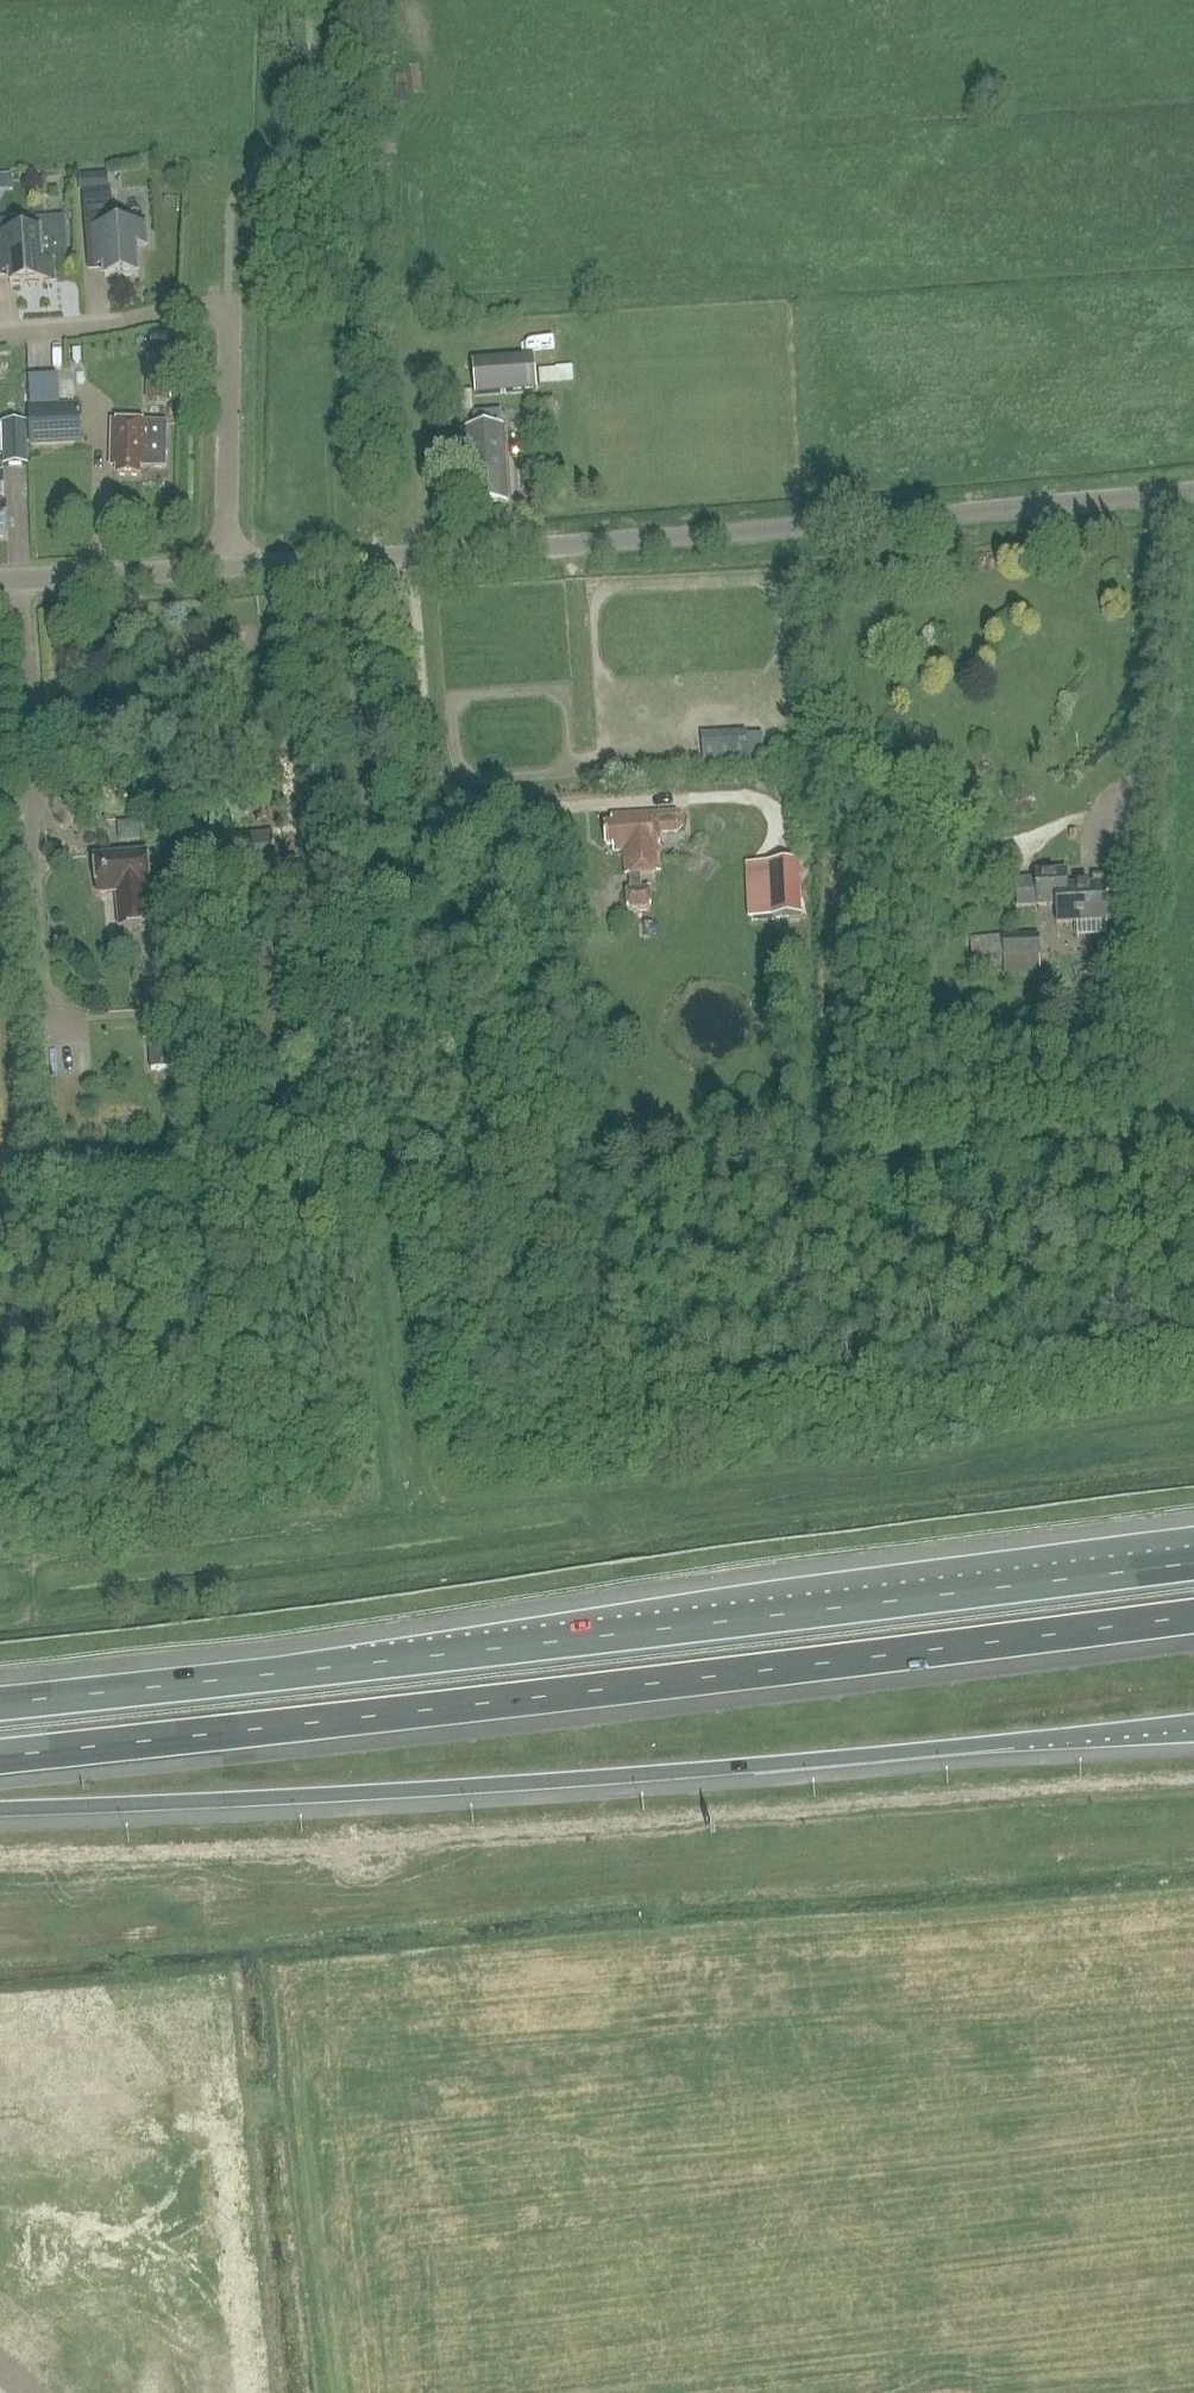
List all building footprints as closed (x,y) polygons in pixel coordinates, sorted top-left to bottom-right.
[(81,190),(108,187),(107,173),(79,175),(81,190)] [(111,190),(85,192),(89,250),(103,249),(105,277),(139,275),(136,245),(146,244),(145,225),(114,227),(111,190)] [(67,260),(64,217),(36,219),(37,232),(19,233),(18,219),(0,221),(0,256),(8,256),(11,284),(54,281),(52,261),(67,260)] [(471,362),(474,397),(535,393),(532,358),(471,362)] [(556,368),(538,370),(540,385),(563,384),(574,383),(572,366),(562,367),(556,367),(556,368)] [(152,374),(151,397),(168,398),(168,374),(152,374)] [(31,445),(81,442),(79,402),(29,405),(31,445)] [(3,464),(29,464),(27,422),(2,423),(3,464)] [(113,422),(112,466),(118,466),(118,474),(139,475),(139,467),(145,467),(145,466),(164,467),(165,423),(113,422)] [(499,494),(506,494),(503,426),(466,428),(470,496),(478,496),(478,504),(499,502),(499,494)] [(702,734),(703,765),(749,760),(747,732),(702,734)] [(684,826),(684,819),(675,812),(612,816),(612,824),(605,825),(606,845),(613,845),(614,852),(623,852),(625,875),(630,875),(631,890),(626,891),(628,911),(652,909),(650,889),(641,890),(640,874),(661,873),(658,834),(677,833),(684,826)] [(202,877),(276,870),(272,834),(199,841),(202,877)] [(153,927),(149,888),(146,852),(99,856),(99,864),(91,864),(93,886),(101,885),(102,894),(115,893),(116,904),(122,903),(124,930),(153,927)] [(771,898),(751,899),(752,918),(801,916),(798,860),(793,860),(780,861),(769,862),(771,898)] [(1066,871),(1035,873),(1036,878),(1016,879),(1018,907),(1056,905),(1057,923),(1110,921),(1109,901),(1118,901),(1117,884),(1116,880),(1113,876),(1092,878),(1092,885),(1067,887),(1066,871)] [(1040,973),(1038,936),(970,939),(971,958),(1004,957),(1004,974),(1040,973)] [(151,1069),(177,1068),(175,1016),(148,1017),(151,1069)] [(788,1110),(774,1120),(782,1132),(797,1122),(788,1110)]
